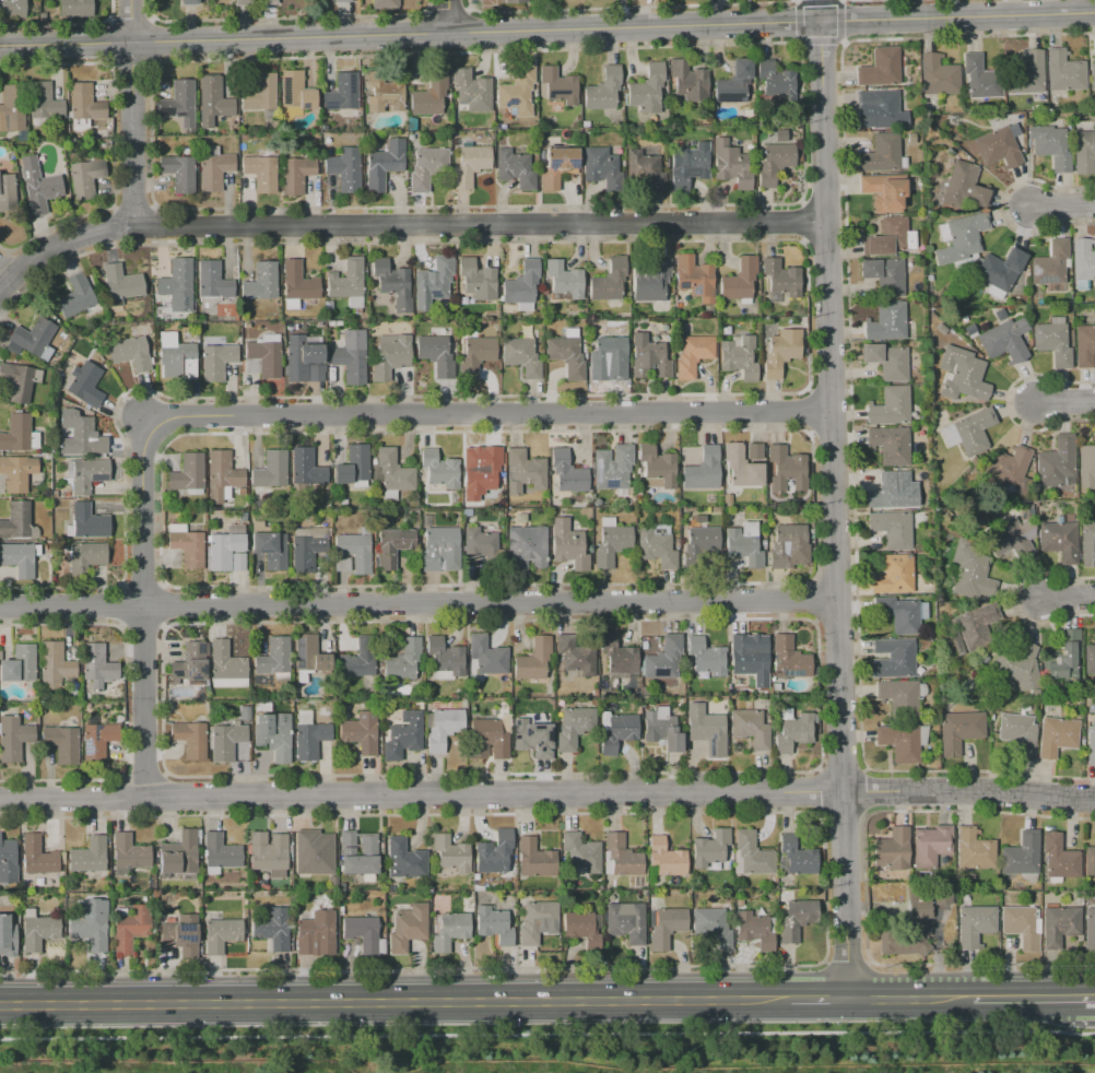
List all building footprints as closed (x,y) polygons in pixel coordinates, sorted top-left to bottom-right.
[(25,17),(0,17),(0,0),(25,0),(25,17)] [(59,17),(58,0),(91,0),(92,15),(59,17)] [(373,9),(372,0),(398,0),(399,9),(373,9)] [(899,84),(856,85),(855,67),(872,67),(871,47),(898,46),(899,84)] [(1046,48),(1064,47),(1064,51),(1069,51),(1069,56),(1064,56),(1064,61),(1084,60),(1085,90),(1047,91),(1046,48)] [(1005,93),(1005,67),(1024,67),(1024,49),(1041,49),(1043,92),(1005,93)] [(919,54),(943,52),(943,58),(939,58),(939,64),(958,64),(959,93),(920,94),(919,54)] [(962,52),(980,52),(981,71),(1001,70),(1001,97),(967,98),(967,73),(963,74),(962,52)] [(670,59),(687,59),(687,71),(692,71),(692,69),(707,69),(707,92),(707,102),(684,102),(684,95),(674,95),(675,76),(670,76),(670,59)] [(715,103),(714,80),(730,80),(730,76),(732,76),(732,59),(751,59),(751,79),(749,79),(749,84),(745,85),(745,102),(715,103)] [(757,60),(773,59),(773,72),(778,72),(778,70),(794,70),(794,101),(780,101),(780,95),(763,95),(763,79),(757,79),(757,60)] [(627,83),(643,83),(643,80),(646,80),(646,61),(663,61),(663,81),(661,81),(661,87),(658,87),(658,103),(659,103),(659,113),(638,113),(638,105),(627,105),(627,83)] [(495,84),(511,84),(511,82),(515,82),(515,63),(533,62),(534,83),(531,83),(531,91),(529,91),(529,104),(531,104),(532,117),(511,117),(511,115),(509,115),(509,107),(496,107),(495,84)] [(584,86),(596,86),(596,83),(602,83),(602,80),(603,80),(603,64),(620,64),(620,85),(619,85),(619,91),(615,91),(615,108),(584,108),(584,86)] [(540,66),(556,66),(556,78),(563,78),(563,75),(577,75),(576,106),(564,105),(564,99),(545,99),(545,83),(540,83),(540,66)] [(281,70),(303,70),(303,90),(316,90),(316,109),(298,109),(298,107),(281,107),(281,70)] [(334,72),(356,71),(357,108),(322,109),(322,92),(335,92),(334,72)] [(410,115),(410,107),(409,107),(409,94),(410,93),(410,92),(425,91),(425,89),(428,89),(428,72),(447,71),(447,90),(444,90),(444,96),(440,96),(441,114),(410,115)] [(475,78),(491,76),(492,111),(467,111),(467,104),(457,104),(457,87),(452,87),(452,71),(470,71),(470,80),(475,80),(475,78)] [(254,72),(275,72),(275,109),(240,109),(240,92),(254,92),(254,72)] [(403,111),(390,111),(390,107),(384,107),(384,113),(366,113),(366,96),(372,96),(372,89),(366,89),(366,72),(382,72),(382,83),(389,83),(389,81),(403,81),(403,111)] [(199,76),(221,76),(221,98),(235,98),(235,116),(219,116),(219,115),(215,115),(216,128),(200,128),(199,76)] [(193,80),(193,134),(181,134),(181,117),(157,117),(157,99),(172,99),(172,80),(193,80)] [(30,118),(30,81),(50,81),(50,101),(63,101),(64,117),(30,118)] [(71,130),(71,117),(68,117),(68,111),(71,111),(71,83),(91,82),(92,102),(106,102),(106,118),(89,118),(89,128),(81,132),(76,132),(71,130)] [(24,130),(0,131),(0,105),(2,105),(2,85),(23,85),(24,130)] [(898,90),(899,127),(873,128),(872,106),(857,106),(856,91),(898,90)] [(1012,118),(1020,133),(1012,138),(1023,162),(1004,170),(1002,166),(1004,165),(1002,158),(984,166),(977,152),(970,155),(966,144),(973,141),(972,140),(992,131),(991,128),(1012,118)] [(105,119),(84,119),(84,128),(105,128),(105,119)] [(1027,127),(1052,126),(1052,129),(1065,128),(1065,154),(1070,154),(1071,172),(1050,173),(1050,154),(1033,155),(1032,138),(1027,139),(1027,127)] [(1073,131),(1094,131),(1094,157),(1092,157),(1093,174),(1074,174),(1073,131)] [(874,132),(898,132),(899,170),(856,172),(856,153),(873,152),(872,134),(874,134),(874,132)] [(713,138),(729,138),(729,148),(738,146),(738,154),(746,153),(746,172),(751,172),(751,190),(735,190),(735,177),(730,177),(730,180),(716,180),(716,173),(714,173),(714,157),(713,138)] [(385,192),(367,192),(367,152),(387,152),(387,139),(403,139),(403,170),(385,170),(385,192)] [(794,167),(778,167),(778,169),(775,169),(775,188),(758,189),(758,173),(760,173),(760,162),(763,162),(763,144),(794,144),(794,167)] [(360,146),(360,192),(339,192),(339,174),(325,174),(325,156),(340,156),(340,146),(360,146)] [(454,190),(454,165),(459,165),(459,146),(491,146),(491,169),(478,169),(478,173),(471,173),(471,189),(454,190)] [(576,148),(577,173),(558,174),(558,191),(540,191),(540,173),(542,172),(542,146),(549,146),(549,148),(576,148)] [(584,148),(608,146),(608,155),(616,154),(616,172),(622,172),(622,190),(605,191),(605,180),(584,180),(584,148)] [(496,149),(510,148),(510,154),(529,154),(530,170),(534,170),(535,190),(517,190),(517,177),(511,177),(511,179),(496,179),(496,149)] [(410,192),(410,173),(412,173),(412,166),(415,166),(414,149),(448,149),(448,175),(428,175),(428,192),(410,192)] [(627,149),(640,149),(640,155),(664,155),(666,191),(647,191),(647,179),(627,179),(627,149)] [(707,170),(692,172),(692,181),(687,181),(687,192),(671,192),(671,175),(679,175),(679,149),(707,149),(707,170)] [(30,216),(19,157),(35,154),(40,178),(60,175),(64,196),(44,200),(47,213),(30,216)] [(200,191),(200,155),(234,155),(235,172),(222,172),(222,191),(200,191)] [(157,156),(193,156),(193,193),(174,193),(173,174),(157,174),(157,156)] [(242,156),(275,156),(275,193),(255,193),(255,173),(242,173),(242,156)] [(282,196),(282,158),(316,158),(316,175),(303,175),(303,196),(282,196)] [(974,186),(988,190),(982,208),(966,203),(968,198),(959,196),(956,209),(940,203),(953,158),(969,164),(965,177),(974,186)] [(104,160),(106,176),(92,178),(94,199),(73,201),(69,164),(104,160)] [(16,211),(0,212),(0,175),(14,174),(16,211)] [(859,176),(905,175),(905,196),(902,196),(902,212),(873,213),(873,209),(872,208),(871,205),(871,202),(872,200),(873,199),(873,194),(874,194),(874,193),(859,193),(859,176)] [(986,212),(990,228),(976,232),(981,251),(967,255),(967,258),(935,266),(932,250),(951,246),(949,239),(940,241),(937,225),(945,223),(945,221),(986,212)] [(880,217),(906,216),(906,231),(915,231),(915,250),(881,250),(881,252),(862,253),(862,237),(880,237),(880,217)] [(1031,284),(1031,257),(1049,257),(1049,238),(1068,238),(1068,257),(1069,257),(1069,267),(1063,267),(1063,283),(1031,284)] [(1090,251),(1094,251),(1094,280),(1073,281),(1071,239),(1094,239),(1094,244),(1088,244),(1090,251)] [(987,253),(1001,262),(1010,246),(1027,255),(1005,293),(973,275),(985,253),(987,255),(987,253)] [(674,253),(693,253),(693,266),(698,266),(698,264),(714,263),(714,270),(713,270),(713,287),(714,287),(714,304),(700,304),(699,296),(690,296),(690,290),(681,290),(681,271),(675,271),(674,253)] [(434,255),(452,255),(454,274),(449,274),(450,283),(447,283),(448,298),(429,298),(431,310),(415,311),(414,276),(432,276),(432,273),(435,273),(434,255)] [(326,297),(326,273),(337,273),(337,278),(344,278),(344,256),(362,256),(362,308),(346,308),(346,297),(326,297)] [(589,278),(605,278),(605,273),(609,273),(609,256),(625,256),(626,276),(624,276),(624,282),(620,282),(621,299),(589,299),(589,278)] [(719,276),(734,276),(734,273),(738,273),(738,256),(756,256),(756,274),(754,274),(754,281),(751,281),(751,298),(719,299),(719,276)] [(459,257),(474,257),(474,269),(481,269),(481,268),(495,268),(496,273),(495,273),(495,292),(496,292),(496,299),(472,300),(472,293),(463,293),(463,276),(459,276),(459,257)] [(763,258),(779,257),(779,269),(786,269),(786,268),(800,268),(800,273),(799,273),(799,297),(787,297),(787,292),(768,292),(768,275),(763,275),(763,258)] [(155,295),(155,278),(169,278),(169,258),(191,258),(191,294),(190,294),(190,306),(174,306),(174,294),(155,295)] [(378,293),(378,284),(377,284),(377,275),(372,275),(372,258),(388,258),(388,270),(393,270),(393,269),(409,269),(409,297),(411,297),(411,314),(395,314),(395,297),(396,297),(396,293),(378,293)] [(503,303),(502,280),(515,280),(515,276),(521,276),(521,258),(539,258),(539,270),(539,279),(537,279),(538,285),(533,285),(533,303),(503,303)] [(634,302),(633,268),(654,268),(654,258),(670,258),(670,278),(668,278),(668,284),(663,284),(663,302),(634,302)] [(283,259),(299,259),(301,279),(309,279),(309,276),(319,276),(320,298),(284,299),(283,259)] [(545,259),(562,259),(562,271),(568,271),(568,270),(581,269),(582,300),(570,300),(570,293),(552,294),(552,276),(546,276),(545,259)] [(859,260),(880,260),(880,259),(903,259),(903,297),(876,297),(876,278),(860,279),(859,260)] [(199,260),(220,260),(220,280),(234,280),(234,297),(219,297),(219,296),(199,296),(199,260)] [(240,299),(240,282),(255,282),(254,261),(275,261),(276,298),(240,299)] [(103,264),(119,262),(121,276),(141,274),(144,294),(107,299),(103,264)] [(55,300),(73,292),(67,279),(82,271),(101,310),(86,317),(83,309),(63,319),(55,300)] [(904,300),(905,339),(864,340),(864,317),(869,317),(869,321),(875,321),(875,302),(904,300)] [(976,337),(999,323),(993,313),(1002,307),(1011,322),(1022,317),(1028,329),(1017,335),(1028,355),(1008,366),(1006,363),(1010,361),(1004,351),(988,359),(976,337)] [(38,358),(21,349),(16,356),(4,349),(10,341),(8,340),(16,326),(28,332),(38,316),(57,327),(38,358)] [(935,328),(940,322),(947,329),(943,334),(935,328)] [(963,328),(973,322),(978,333),(969,339),(963,328)] [(1032,325),(1065,323),(1067,347),(1071,347),(1071,368),(1052,369),(1051,350),(1033,351),(1032,325)] [(1074,326),(1094,326),(1094,354),(1093,354),(1093,368),(1075,368),(1074,326)] [(111,364),(107,344),(132,338),(130,330),(141,328),(151,369),(133,374),(130,359),(111,364)] [(365,385),(344,385),(344,365),(329,365),(329,347),(342,347),(342,330),(365,329),(365,385)] [(777,329),(801,329),(801,338),(799,338),(800,358),(787,358),(787,362),(780,362),(780,379),(763,379),(763,359),(765,359),(765,354),(768,354),(767,352),(767,351),(767,349),(767,346),(767,345),(768,343),(768,335),(777,335),(777,329)] [(162,377),(162,364),(160,364),(160,331),(175,331),(175,343),(196,343),(196,378),(180,378),(180,377),(162,377)] [(279,333),(279,342),(280,342),(280,378),(260,378),(260,373),(245,373),(245,342),(255,342),(255,339),(261,339),(261,334),(279,333)] [(286,381),(286,375),(283,375),(283,365),(286,365),(286,334),(303,334),(303,344),(322,344),(322,363),(320,363),(313,364),(313,363),(307,363),(307,365),(323,365),(323,381),(286,381)] [(377,335),(396,335),(396,334),(410,334),(410,366),(400,366),(400,368),(389,368),(389,381),(372,382),(372,362),(377,362),(377,335)] [(415,335),(447,335),(447,353),(450,353),(450,361),(454,361),(454,378),(434,378),(434,362),(428,362),(428,358),(415,358),(415,335)] [(720,370),(720,350),(718,350),(717,341),(731,341),(731,337),(739,337),(739,335),(754,335),(754,349),(751,349),(751,363),(756,363),(756,382),(741,382),(741,370),(720,370)] [(495,337),(461,337),(461,380),(476,380),(476,360),(495,360),(495,337)] [(578,337),(578,354),(581,354),(581,362),(584,362),(584,380),(565,381),(565,363),(563,363),(563,359),(545,359),(545,337),(578,337)] [(594,337),(626,337),(626,359),(611,359),(611,363),(607,363),(607,381),(590,381),(589,362),(592,362),(592,349),(594,349),(594,337)] [(632,337),(647,337),(647,343),(663,342),(663,361),(671,361),(671,377),(652,378),(652,366),(648,366),(648,378),(633,378),(633,362),(633,350),(632,350),(632,337)] [(675,380),(675,361),(679,361),(679,353),(681,353),(681,337),(714,337),(714,358),(697,358),(697,363),(694,363),(694,380),(675,380)] [(203,382),(203,338),(214,338),(214,345),(221,345),(237,345),(237,363),(223,363),(223,382),(203,382)] [(533,339),(533,353),(535,353),(535,359),(540,359),(540,378),(523,378),(523,363),(516,363),(516,364),(503,364),(503,338),(533,339)] [(945,343),(973,353),(972,357),(986,362),(979,381),(991,386),(986,402),(957,392),(955,401),(937,394),(945,370),(937,368),(945,343)] [(880,363),(861,363),(861,344),(881,344),(881,347),(907,347),(907,381),(880,381),(880,363)] [(95,410),(59,387),(69,373),(70,374),(74,366),(79,368),(84,359),(103,370),(92,387),(104,394),(95,410)] [(9,374),(0,372),(0,362),(34,368),(34,369),(42,370),(39,384),(32,381),(27,404),(7,401),(11,379),(10,378),(9,377),(8,375),(9,374)] [(882,386),(908,386),(909,424),(868,424),(868,420),(866,418),(864,417),(864,415),(864,413),(866,411),(867,410),(867,401),(871,401),(871,405),(883,404),(882,386)] [(939,429),(989,405),(998,423),(981,431),(989,446),(965,458),(957,444),(947,448),(939,429)] [(30,450),(0,450),(0,433),(8,433),(8,413),(30,413),(30,432),(38,432),(38,448),(30,448),(30,450)] [(106,453),(72,453),(72,416),(93,416),(93,436),(106,436),(106,453)] [(866,428),(908,427),(908,465),(881,465),(880,446),(874,446),(874,451),(870,451),(870,447),(867,447),(866,428)] [(1037,487),(1036,452),(1055,451),(1055,434),(1073,433),(1075,480),(1073,480),(1073,484),(1065,485),(1065,486),(1037,487)] [(643,479),(643,461),(638,461),(638,441),(654,441),(654,456),(660,456),(660,453),(675,453),(675,488),(661,488),(661,479),(643,479)] [(725,443),(742,443),(742,459),(745,459),(745,463),(762,463),(762,476),(762,486),(741,486),(741,485),(730,485),(730,469),(727,469),(727,461),(725,461),(725,443)] [(332,464),(346,464),(346,445),(368,444),(368,480),(366,480),(366,486),(352,486),(352,483),(333,483),(332,464)] [(746,444),(762,444),(762,459),(746,459),(746,444)] [(992,450),(1010,457),(1012,451),(1009,450),(1010,446),(1014,447),(1015,444),(1033,450),(1022,476),(1031,480),(1024,497),(1003,488),(1004,484),(982,475),(992,450)] [(594,490),(594,450),(610,450),(610,461),(613,461),(613,445),(632,445),(632,465),(629,465),(629,473),(627,473),(627,488),(594,490)] [(682,488),(682,465),(693,465),(693,463),(700,462),(700,445),(718,445),(718,464),(716,464),(716,470),(713,470),(713,488),(682,488)] [(768,445),(785,445),(786,456),(790,456),(790,455),(805,455),(805,460),(804,460),(804,477),(806,477),(806,491),(792,491),(792,493),(770,493),(770,476),(774,476),(774,462),(768,462),(768,445)] [(1078,446),(1094,446),(1094,477),(1093,477),(1094,487),(1079,488),(1078,446)] [(292,447),(313,447),(313,467),(326,467),(326,484),(292,484),(292,447)] [(377,447),(395,447),(396,464),(398,464),(399,468),(415,468),(415,491),(382,491),(382,474),(380,474),(379,467),(377,467),(377,447)] [(464,468),(480,468),(480,463),(483,463),(483,447),(503,447),(503,464),(499,464),(499,472),(495,472),(495,490),(464,490),(464,468)] [(421,448),(437,448),(437,460),(443,460),(443,459),(458,459),(458,463),(458,483),(459,483),(459,490),(445,490),(445,484),(427,484),(427,467),(421,468),(421,448)] [(507,448),(525,448),(525,459),(530,459),(530,458),(545,458),(545,490),(531,490),(531,483),(521,483),(521,495),(507,495),(507,481),(513,481),(513,465),(507,465),(507,448)] [(552,448),(568,448),(568,465),(572,465),(572,469),(588,469),(588,491),(557,492),(556,473),(553,473),(553,467),(552,467),(552,448)] [(209,450),(229,449),(231,469),(244,469),(245,487),(229,487),(229,499),(222,499),(222,504),(209,504),(209,450)] [(250,486),(250,470),(264,470),(264,449),(285,449),(285,486),(250,486)] [(202,452),(202,488),(167,488),(167,472),(181,472),(181,452),(202,452)] [(5,473),(0,473),(0,457),(8,457),(26,457),(26,458),(37,458),(37,473),(26,473),(26,494),(5,494),(5,473)] [(72,496),(72,477),(66,477),(66,461),(72,461),(72,459),(108,459),(108,482),(90,481),(90,496),(72,496)] [(884,470),(910,470),(911,503),(885,504),(885,508),(867,508),(867,490),(870,490),(870,482),(883,482),(883,490),(884,490),(884,470)] [(596,497),(601,502),(598,506),(592,503),(596,497)] [(30,538),(0,539),(0,521),(8,521),(8,502),(30,500),(30,527),(37,527),(38,536),(30,536),(30,538)] [(73,538),(73,535),(66,535),(64,526),(73,526),(73,502),(90,502),(90,516),(109,515),(109,536),(73,538)] [(867,512),(910,511),(911,551),(885,551),(884,531),(868,532),(867,512)] [(517,524),(516,517),(525,516),(525,524),(517,524)] [(1013,516),(1017,523),(1025,519),(1034,534),(1026,540),(1033,552),(1019,561),(1011,549),(994,558),(981,535),(1013,516)] [(552,517),(568,517),(568,531),(582,531),(582,554),(589,554),(589,571),(572,571),(572,559),(566,559),(566,561),(552,562),(552,517)] [(600,517),(614,517),(614,527),(632,527),(632,552),(613,552),(613,569),(594,569),(594,551),(597,551),(597,544),(600,544),(600,517)] [(725,528),(739,528),(739,533),(741,533),(741,522),(756,521),(756,551),(763,551),(763,568),(745,568),(745,556),(740,556),(740,557),(725,557),(725,528)] [(1038,523),(1075,522),(1076,564),(1059,564),(1059,551),(1038,552),(1038,523)] [(1081,522),(1094,522),(1094,566),(1082,566),(1081,522)] [(209,534),(226,534),(226,524),(244,524),(244,551),(231,551),(231,553),(244,553),(244,570),(210,571),(209,534)] [(637,528),(652,528),(652,524),(669,524),(669,533),(670,533),(670,551),(676,551),(676,568),(658,569),(658,557),(652,557),(652,559),(638,559),(637,528)] [(775,524),(804,524),(804,543),(808,543),(808,563),(804,563),(804,565),(791,565),(791,568),(769,568),(769,549),(772,549),(772,542),(775,542),(775,524)] [(507,527),(545,526),(546,564),(545,566),(542,567),(538,568),(533,567),(530,564),(530,559),(507,561),(507,527)] [(425,527),(458,527),(459,566),(443,566),(443,559),(438,559),(438,571),(421,571),(421,551),(423,551),(423,539),(425,539),(425,527)] [(463,527),(479,527),(479,533),(496,532),(497,556),(479,556),(479,557),(464,558),(463,527)] [(687,527),(718,527),(719,551),(697,551),(697,555),(687,555),(687,527)] [(377,530),(414,529),(414,549),(395,549),(396,570),(378,570),(377,530)] [(202,532),(203,568),(182,569),(182,549),(165,549),(165,533),(202,532)] [(250,532),(276,532),(276,534),(285,534),(286,570),(266,570),(266,553),(250,554),(250,532)] [(338,534),(369,534),(370,574),(352,575),(352,554),(344,555),(344,556),(338,557),(338,551),(335,550),(334,549),(333,546),(334,543),(335,541),(338,540),(338,534)] [(292,536),(310,535),(310,538),(327,538),(327,552),(314,553),(314,571),(293,571),(292,536)] [(957,536),(977,542),(975,552),(979,553),(979,555),(990,557),(985,577),(997,580),(991,599),(979,596),(978,600),(950,592),(958,564),(951,562),(957,536)] [(16,565),(0,565),(0,544),(32,543),(32,545),(38,545),(39,556),(32,556),(33,578),(16,578),(16,565)] [(70,543),(106,543),(106,564),(85,564),(85,566),(71,566),(70,543)] [(884,555),(911,554),(912,591),(871,592),(870,575),(884,575),(884,555)] [(349,557),(349,571),(338,571),(338,558),(349,557)] [(873,598),(894,597),(894,601),(918,600),(918,635),(893,635),(893,616),(873,616),(873,598)] [(953,617),(993,601),(1001,618),(986,625),(992,642),(967,652),(953,617)] [(1079,628),(1080,656),(1074,657),(1074,668),(1065,668),(1065,675),(1045,676),(1045,669),(1041,669),(1041,650),(1060,649),(1060,628),(1079,628)] [(469,633),(486,632),(486,648),(492,648),(492,647),(507,647),(507,673),(476,673),(475,659),(469,659),(469,633)] [(600,632),(615,632),(615,648),(637,647),(637,673),(608,673),(608,650),(600,650),(600,632)] [(296,634),(316,634),(317,653),(330,653),(330,671),(316,671),(316,672),(296,673),(296,634)] [(555,634),(573,634),(573,646),(594,646),(596,680),(580,681),(580,670),(562,670),(562,653),(555,653),(555,634)] [(643,656),(656,656),(656,652),(661,652),(661,634),(682,634),(682,653),(676,653),(678,677),(643,677),(643,656)] [(729,634),(746,634),(747,649),(766,648),(767,674),(737,674),(737,667),(729,667),(729,634)] [(773,634),(791,634),(791,650),(799,650),(799,653),(810,653),(811,676),(772,676),(772,652),(773,652),(773,634)] [(464,646),(464,652),(462,652),(463,676),(450,676),(450,671),(432,671),(432,655),(426,655),(425,635),(443,635),(443,648),(448,648),(448,647),(464,646)] [(514,679),(514,657),(529,656),(529,652),(532,652),(531,636),(551,635),(551,661),(546,661),(546,679),(514,679)] [(687,635),(703,635),(704,647),(708,647),(708,646),(723,646),(723,656),(725,656),(725,668),(723,668),(723,676),(710,676),(710,671),(693,671),(693,655),(687,655),(687,635)] [(268,636),(290,636),(290,673),(289,673),(289,681),(273,681),(273,674),(254,674),(254,656),(268,656),(268,636)] [(339,676),(339,655),(349,655),(349,657),(357,657),(356,636),(373,636),(374,675),(339,676)] [(384,657),(395,657),(395,653),(401,653),(401,636),(421,636),(421,656),(417,656),(417,661),(414,661),(415,679),(407,679),(407,676),(385,677),(384,657)] [(210,679),(210,638),(227,638),(227,657),(246,657),(246,687),(211,687),(211,679),(210,679)] [(873,639),(914,638),(915,676),(871,677),(871,658),(887,658),(887,653),(873,653),(873,639)] [(42,640),(62,640),(62,660),(76,660),(76,679),(62,679),(62,687),(42,687),(42,640)] [(204,680),(186,680),(186,679),(178,679),(178,686),(172,686),(172,679),(169,679),(169,662),(184,662),(184,641),(204,641),(204,680)] [(1016,686),(988,675),(997,651),(1016,660),(1024,641),(1037,647),(1034,657),(1039,688),(1017,693),(1016,686)] [(84,680),(84,642),(104,642),(104,662),(118,662),(118,680),(84,680)] [(35,680),(0,680),(0,660),(13,660),(13,644),(35,644),(35,680)] [(1084,645),(1094,645),(1094,673),(1084,673),(1084,645)] [(876,682),(918,681),(918,719),(891,719),(891,698),(876,698),(876,682)] [(686,703),(704,703),(704,715),(725,715),(725,756),(707,756),(707,740),(686,740),(686,703)] [(239,706),(249,706),(249,720),(247,720),(247,722),(242,722),(242,720),(239,720),(239,706)] [(644,710),(652,710),(652,706),(668,706),(668,727),(675,727),(675,732),(682,732),(682,752),(664,752),(664,744),(656,744),(656,741),(644,741),(644,710)] [(562,708),(596,708),(596,733),(576,734),(576,747),(575,752),(556,752),(556,731),(560,731),(560,724),(562,724),(562,708)] [(421,709),(421,720),(424,720),(424,738),(421,738),(422,751),(405,751),(405,748),(400,748),(401,760),(382,762),(382,742),(389,742),(389,724),(400,724),(400,710),(421,709)] [(433,709),(463,709),(463,731),(451,732),(451,734),(445,734),(445,753),(427,753),(427,727),(433,727),(433,709)] [(341,720),(356,720),(356,710),(376,710),(376,755),(358,755),(358,742),(341,742),(341,720)] [(729,710),(761,710),(761,724),(768,724),(769,751),(751,751),(751,735),(730,736),(729,710)] [(774,754),(774,734),(780,734),(779,720),(798,719),(798,712),(812,712),(812,721),(811,721),(811,742),(797,742),(797,741),(791,741),(792,754),(774,754)] [(941,714),(985,712),(985,739),(961,739),(961,756),(941,756),(941,714)] [(255,714),(273,714),(290,714),(290,764),(273,764),(273,750),(266,750),(266,745),(252,745),(252,724),(255,724),(255,714)] [(1000,714),(1034,716),(1033,724),(1036,724),(1034,760),(1017,759),(1020,741),(998,740),(1000,714)] [(0,716),(19,715),(19,724),(34,724),(35,742),(21,742),(21,762),(0,762),(0,716)] [(600,715),(636,715),(636,726),(638,726),(638,740),(617,740),(617,756),(600,756),(600,736),(604,736),(604,732),(600,733),(600,715)] [(82,724),(87,724),(87,716),(94,716),(94,724),(118,724),(119,741),(102,742),(102,759),(83,759),(82,724)] [(1041,718),(1079,721),(1076,748),(1056,747),(1055,759),(1038,758),(1041,718)] [(470,720),(501,719),(501,732),(508,732),(508,758),(491,758),(491,744),(486,744),(486,758),(471,758),(470,720)] [(513,719),(528,719),(528,723),(545,723),(545,740),(551,740),(551,759),(534,759),(534,747),(529,747),(529,748),(513,748),(513,741),(514,741),(514,728),(513,728),(513,719)] [(211,726),(232,726),(232,720),(238,720),(238,726),(247,726),(247,742),(233,742),(233,763),(212,763),(212,748),(208,748),(208,727),(211,727),(211,726)] [(204,759),(185,759),(185,740),(169,740),(169,723),(204,722),(204,759)] [(296,723),(330,723),(331,741),(317,741),(317,760),(296,760),(296,723)] [(1086,726),(1094,725),(1094,764),(1088,765),(1086,726)] [(875,727),(919,726),(919,764),(894,764),(893,745),(875,746),(875,727)] [(42,728),(78,728),(78,765),(56,765),(56,745),(42,745),(42,728)] [(953,825),(953,853),(937,853),(937,868),(915,869),(914,828),(934,828),(934,825),(953,825)] [(957,825),(974,825),(974,828),(979,828),(979,834),(975,834),(975,840),(994,839),(996,869),(958,869),(957,825)] [(874,839),(891,839),(891,826),(908,826),(909,868),(890,869),(890,863),(874,863),(874,839)] [(160,873),(158,844),(179,842),(179,829),(196,828),(196,873),(160,873)] [(475,842),(491,842),(491,846),(495,846),(495,828),(511,828),(511,848),(509,848),(510,857),(507,857),(507,873),(475,873),(475,842)] [(693,838),(706,838),(706,839),(711,839),(711,828),(729,828),(729,845),(725,845),(725,863),(705,863),(705,869),(693,869),(693,838)] [(295,829),(318,829),(318,834),(332,834),(333,873),(295,874),(295,829)] [(734,829),(754,829),(754,848),(757,848),(757,851),(774,851),(774,873),(733,874),(733,849),(735,849),(734,829)] [(1038,829),(1039,873),(1001,874),(1001,847),(1020,847),(1020,829),(1038,829)] [(340,830),(354,830),(354,833),(376,833),(377,874),(341,874),(340,830)] [(114,832),(130,832),(130,846),(150,846),(150,868),(115,868),(114,832)] [(204,832),(221,832),(221,846),(240,845),(240,866),(204,866),(204,832)] [(250,870),(250,865),(248,865),(248,845),(250,845),(249,832),(267,832),(267,844),(270,844),(270,834),(287,834),(287,869),(250,870)] [(605,832),(624,832),(624,849),(631,849),(631,852),(643,852),(643,875),(611,875),(611,874),(603,874),(603,851),(605,851),(605,832)] [(1043,832),(1061,832),(1061,851),(1080,851),(1081,876),(1044,876),(1043,832)] [(22,833),(40,833),(40,853),(49,853),(49,851),(59,851),(59,872),(23,872),(22,833)] [(432,833),(448,833),(449,845),(455,845),(455,844),(469,844),(469,873),(438,874),(438,851),(433,851),(432,833)] [(787,873),(786,858),(784,858),(784,852),(779,852),(779,834),(794,834),(794,850),(801,850),(801,849),(815,849),(815,873),(787,873)] [(69,871),(69,849),(87,849),(87,835),(104,835),(105,870),(69,871)] [(657,874),(657,862),(655,862),(655,852),(649,852),(649,835),(664,835),(664,851),(672,851),(671,850),(685,850),(685,874),(657,874)] [(388,836),(404,836),(405,851),(410,851),(410,850),(426,850),(426,877),(389,877),(388,836)] [(518,836),(534,836),(534,851),(541,851),(541,850),(555,850),(556,875),(518,875),(518,836)] [(16,883),(0,884),(0,840),(16,840),(16,883)] [(600,873),(572,874),(572,844),(585,844),(585,842),(600,842),(600,873)] [(1085,847),(1094,847),(1094,874),(1085,874),(1085,847)] [(955,906),(938,906),(938,887),(955,887),(955,906)] [(883,956),(882,923),(900,922),(900,932),(911,932),(911,891),(922,891),(922,899),(934,899),(934,907),(935,907),(935,920),(930,920),(930,930),(933,930),(933,938),(930,938),(930,944),(935,950),(927,956),(925,959),(920,955),(896,955),(896,956),(883,956)] [(315,904),(320,896),(327,901),(321,909),(315,904)] [(788,903),(820,901),(821,924),(808,924),(808,928),(801,928),(801,945),(784,945),(782,927),(786,927),(786,920),(789,920),(789,913),(785,913),(785,907),(788,907),(788,903)] [(429,941),(410,941),(410,955),(392,956),(392,934),(396,934),(396,915),(398,915),(398,911),(413,911),(413,905),(429,904),(429,941)] [(560,904),(561,925),(548,925),(548,929),(541,929),(541,947),(522,947),(522,928),(525,928),(525,920),(527,920),(527,904),(560,904)] [(647,905),(647,947),(629,947),(629,935),(624,935),(624,938),(610,938),(609,905),(647,905)] [(152,939),(134,939),(134,957),(117,957),(117,917),(133,917),(133,906),(152,906),(152,939)] [(1083,907),(1084,948),(1094,947),(1094,907),(1083,907)] [(479,938),(479,931),(480,931),(480,908),(493,908),(493,912),(510,912),(510,929),(516,929),(516,948),(501,947),(501,935),(494,935),(494,938),(479,938)] [(972,953),(963,948),(963,908),(1000,908),(1000,933),(998,933),(998,934),(980,934),(980,945),(986,945),(986,950),(972,953)] [(1037,908),(1037,910),(1041,910),(1041,920),(1044,920),(1044,935),(1043,935),(1043,953),(1024,953),(1024,935),(1005,935),(1005,934),(1004,934),(1004,909),(1037,908)] [(291,909),(291,954),(273,954),(273,940),(262,940),(262,941),(257,941),(257,940),(254,940),(254,918),(272,918),(272,909),(291,909)] [(1084,909),(1084,938),(1067,938),(1067,935),(1064,935),(1064,952),(1047,952),(1046,909),(1084,909)] [(690,910),(690,932),(673,932),(673,936),(671,936),(671,953),(652,953),(652,935),(656,934),(656,927),(658,927),(658,910),(690,910)] [(727,910),(727,924),(730,924),(730,932),(734,932),(734,951),(717,951),(717,942),(717,936),(696,936),(696,910),(727,910)] [(770,917),(770,919),(778,919),(778,935),(777,935),(777,953),(761,953),(761,941),(754,941),(754,942),(740,942),(739,934),(741,934),(740,922),(739,912),(753,912),(753,918),(770,917)] [(472,940),(452,940),(452,954),(435,955),(435,938),(439,938),(439,930),(443,930),(443,915),(472,913),(472,940)] [(596,913),(596,929),(599,929),(599,935),(603,935),(603,954),(588,955),(588,939),(566,939),(566,913),(596,913)] [(8,956),(0,956),(0,916),(11,916),(11,925),(19,925),(20,958),(8,958),(8,956)] [(200,960),(184,962),(184,948),(176,948),(176,946),(163,946),(163,925),(180,925),(180,916),(200,916),(200,960)] [(109,953),(92,954),(92,940),(72,940),(71,919),(108,918),(109,953)] [(62,919),(63,940),(43,940),(44,954),(26,954),(25,919),(62,919)] [(380,919),(380,959),(364,959),(363,939),(354,939),(355,941),(344,941),(344,919),(380,919)] [(335,920),(337,942),(317,942),(317,956),(299,956),(299,921),(335,920)] [(245,921),(245,943),(225,943),(226,956),(209,957),(208,922),(245,921)]
